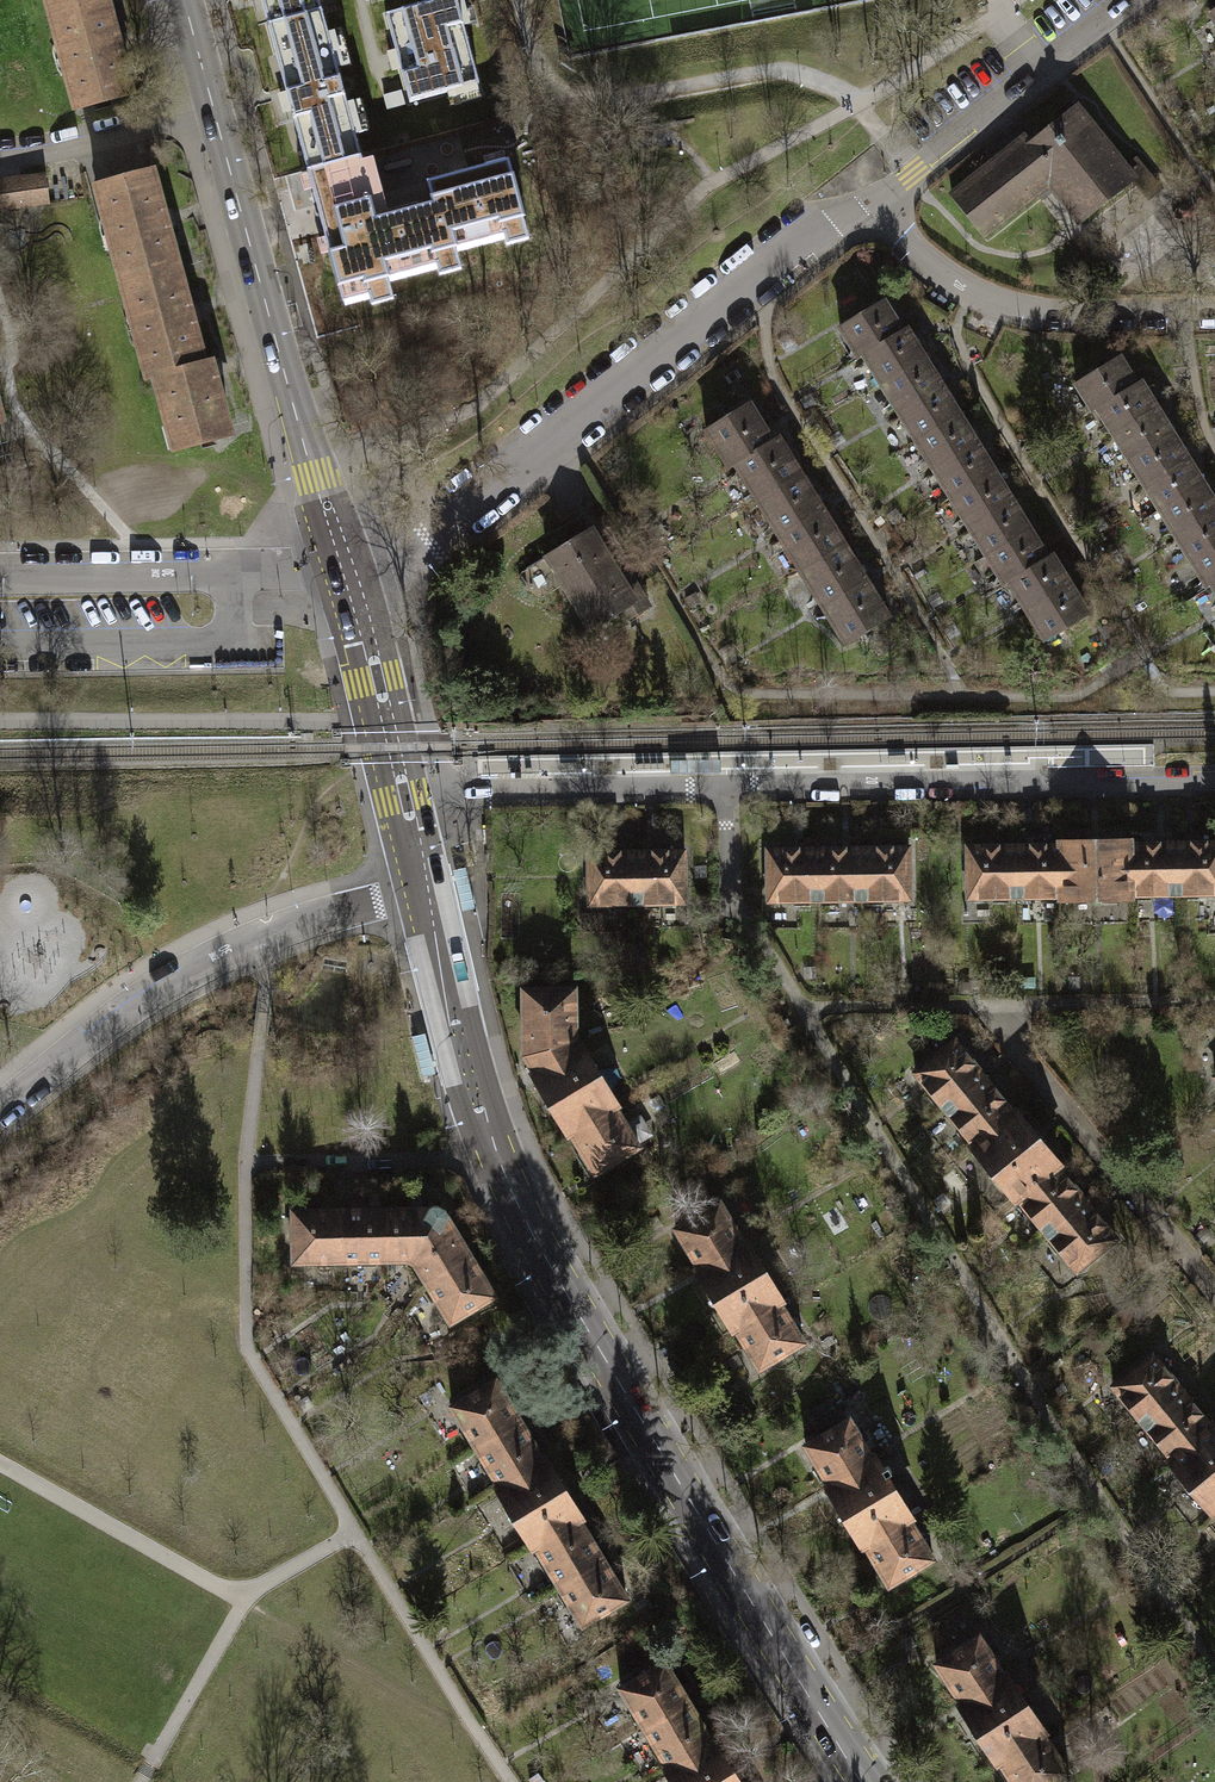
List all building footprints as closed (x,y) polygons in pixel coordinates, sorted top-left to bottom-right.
[(94,0),(46,0),(49,12),(94,0)] [(49,12),(76,109),(131,94),(106,0),(94,0),(49,12)] [(267,19),(320,4),(319,0),(261,0),(267,19)] [(410,103),(479,84),(457,0),(442,0),(386,15),(410,103)] [(320,4),(267,19),(305,164),(358,150),(320,4)] [(1006,152),(951,195),(984,236),(1049,184),(1080,223),(1135,179),(1135,178),(1146,170),(1136,159),(1126,167),(1077,105),(1011,157),(1006,152)] [(359,154),(358,150),(305,164),(340,294),(368,286),(371,296),(388,291),(383,270),(436,256),(439,266),(458,261),(452,240),(504,226),(507,237),(527,231),(506,153),(426,175),(431,196),(385,208),(369,151),(359,154)] [(122,282),(178,267),(152,171),(96,186),(122,282)] [(48,202),(45,175),(0,181),(0,209),(48,202)] [(178,267),(122,282),(148,379),(155,377),(203,362),(178,267)] [(863,355),(902,331),(883,301),(840,328),(858,358),(863,355)] [(881,384),(924,357),(906,329),(902,331),(863,355),(881,384)] [(924,357),(881,384),(898,413),(942,386),(924,357)] [(1097,409),(1137,385),(1120,358),(1076,385),(1093,412),(1097,409)] [(230,434),(210,360),(203,362),(155,377),(167,424),(165,425),(172,450),(230,434)] [(1113,435),(1157,408),(1141,382),(1137,385),(1097,409),(1113,435)] [(942,386),(898,413),(916,441),(959,414),(942,386)] [(772,441),(749,404),(706,431),(728,467),(734,464),(772,441)] [(1129,460),(1172,433),(1157,408),(1113,435),(1129,460)] [(959,414),(916,441),(933,469),(953,457),(977,443),(959,414)] [(1172,433),(1129,460),(1144,485),(1188,458),(1172,433)] [(757,500),(800,473),(778,437),(772,441),(734,464),(757,500)] [(953,457),(933,469),(951,498),(995,471),(977,443),(953,457)] [(1160,511),(1204,484),(1188,458),(1144,485),(1160,511)] [(995,471),(951,498),(969,527),(1012,500),(995,471)] [(778,535),(822,508),(800,473),(757,500),(778,535)] [(1160,511),(1176,536),(1214,512),(1214,502),(1204,484),(1160,511)] [(1012,500),(969,527),(987,555),(1030,528),(1012,500)] [(822,508),(778,535),(801,571),(844,544),(822,508)] [(1214,547),(1214,512),(1176,536),(1191,561),(1214,547)] [(1030,528),(987,555),(1005,584),(1008,582),(1048,557),(1030,528)] [(590,529),(546,556),(591,630),(620,612),(625,621),(650,606),(634,581),(625,587),(590,529)] [(822,606),(866,579),(844,544),(801,571),(822,606)] [(1191,561),(1207,587),(1211,585),(1214,582),(1214,547),(1191,561)] [(1026,611),(1070,583),(1052,555),(1048,557),(1008,582),(1026,611)] [(866,579),(822,606),(845,644),(889,617),(866,579)] [(1070,583),(1026,611),(1044,641),(1089,613),(1070,583)] [(1131,897),(1131,895),(1130,843),(1130,841),(1104,841),(1104,838),(1087,838),(1087,842),(1061,842),(1061,844),(1062,896),(1062,898),(1131,897)] [(1131,895),(1176,894),(1175,842),(1130,843),(1131,895)] [(1175,842),(1176,894),(1214,894),(1214,842),(1175,842)] [(1061,844),(1015,845),(1016,897),(1062,896),(1061,844)] [(968,897),(1016,897),(1015,845),(967,846),(968,897)] [(908,847),(861,848),(862,900),(909,899),(908,847)] [(816,900),(862,900),(861,848),(815,849),(816,900)] [(768,901),(816,900),(815,849),(768,849),(768,901)] [(683,850),(636,851),(637,903),(684,902),(683,850)] [(590,904),(637,903),(636,851),(589,852),(590,904)] [(579,1046),(575,1039),(574,989),(524,989),(525,1056),(535,1072),(579,1046)] [(915,1073),(945,1109),(985,1077),(955,1040),(915,1073)] [(568,1133),(571,1132),(614,1106),(616,1104),(581,1045),(579,1046),(535,1072),(533,1074),(568,1133)] [(1014,1113),(985,1077),(945,1109),(974,1145),(1014,1113)] [(639,1146),(614,1106),(571,1132),(595,1172),(639,1146)] [(1015,1200),(1017,1199),(1057,1166),(1059,1165),(1043,1145),(1046,1142),(1035,1129),(1032,1131),(1016,1111),(1014,1113),(974,1145),(972,1147),(1015,1200)] [(1017,1199),(1046,1234),(1086,1202),(1057,1166),(1017,1199)] [(675,1228),(700,1268),(744,1242),(719,1202),(675,1228)] [(1116,1238),(1086,1202),(1046,1234),(1076,1271),(1116,1238)] [(387,1260),(408,1260),(414,1263),(425,1281),(470,1255),(448,1219),(448,1214),(445,1209),(438,1204),(432,1205),(429,1208),(386,1209),(387,1260)] [(294,1261),(341,1261),(340,1209),(293,1210),(294,1261)] [(386,1209),(340,1209),(341,1261),(387,1260),(386,1209)] [(733,1328),(735,1327),(779,1301),(781,1300),(746,1241),(744,1242),(700,1268),(698,1269),(733,1328)] [(494,1296),(470,1255),(425,1281),(450,1322),(494,1296)] [(803,1341),(779,1301),(735,1327),(759,1368),(803,1341)] [(1113,1387),(1143,1423),(1183,1391),(1152,1354),(1113,1387)] [(452,1406),(476,1446),(520,1420),(496,1379),(452,1406)] [(1212,1426),(1183,1391),(1143,1423),(1172,1459),(1212,1426)] [(805,1444),(830,1485),(874,1459),(849,1418),(805,1444)] [(544,1459),(520,1420),(476,1446),(500,1485),(544,1459)] [(1214,1511),(1214,1427),(1214,1425),(1212,1426),(1172,1459),(1170,1461),(1213,1512),(1214,1511)] [(876,1457),(874,1459),(830,1485),(828,1486),(863,1545),(865,1543),(909,1517),(911,1516),(887,1475),(892,1471),(888,1464),(882,1468),(876,1457)] [(533,1546),(535,1544),(579,1518),(581,1517),(568,1495),(572,1493),(563,1478),(559,1480),(546,1458),(544,1459),(500,1485),(497,1487),(533,1546)] [(934,1558),(909,1517),(865,1543),(890,1584),(934,1558)] [(535,1544),(559,1584),(603,1557),(579,1518),(535,1544)] [(627,1598),(603,1557),(559,1584),(583,1624),(627,1598)] [(936,1662),(962,1702),(1005,1673),(979,1634),(936,1662)] [(620,1686),(645,1727),(689,1701),(664,1660),(620,1686)] [(998,1761),(1000,1759),(1042,1731),(1045,1730),(1007,1672),(1005,1673),(962,1702),(960,1703),(998,1761)] [(712,1740),(689,1701),(645,1727),(668,1766),(712,1740)] [(1042,1731),(1000,1759),(1015,1781),(1051,1781),(1068,1771),(1042,1731)] [(735,1774),(738,1772),(730,1757),(726,1759),(714,1739),(712,1740),(668,1766),(666,1767),(675,1781),(740,1781),(735,1774)]
